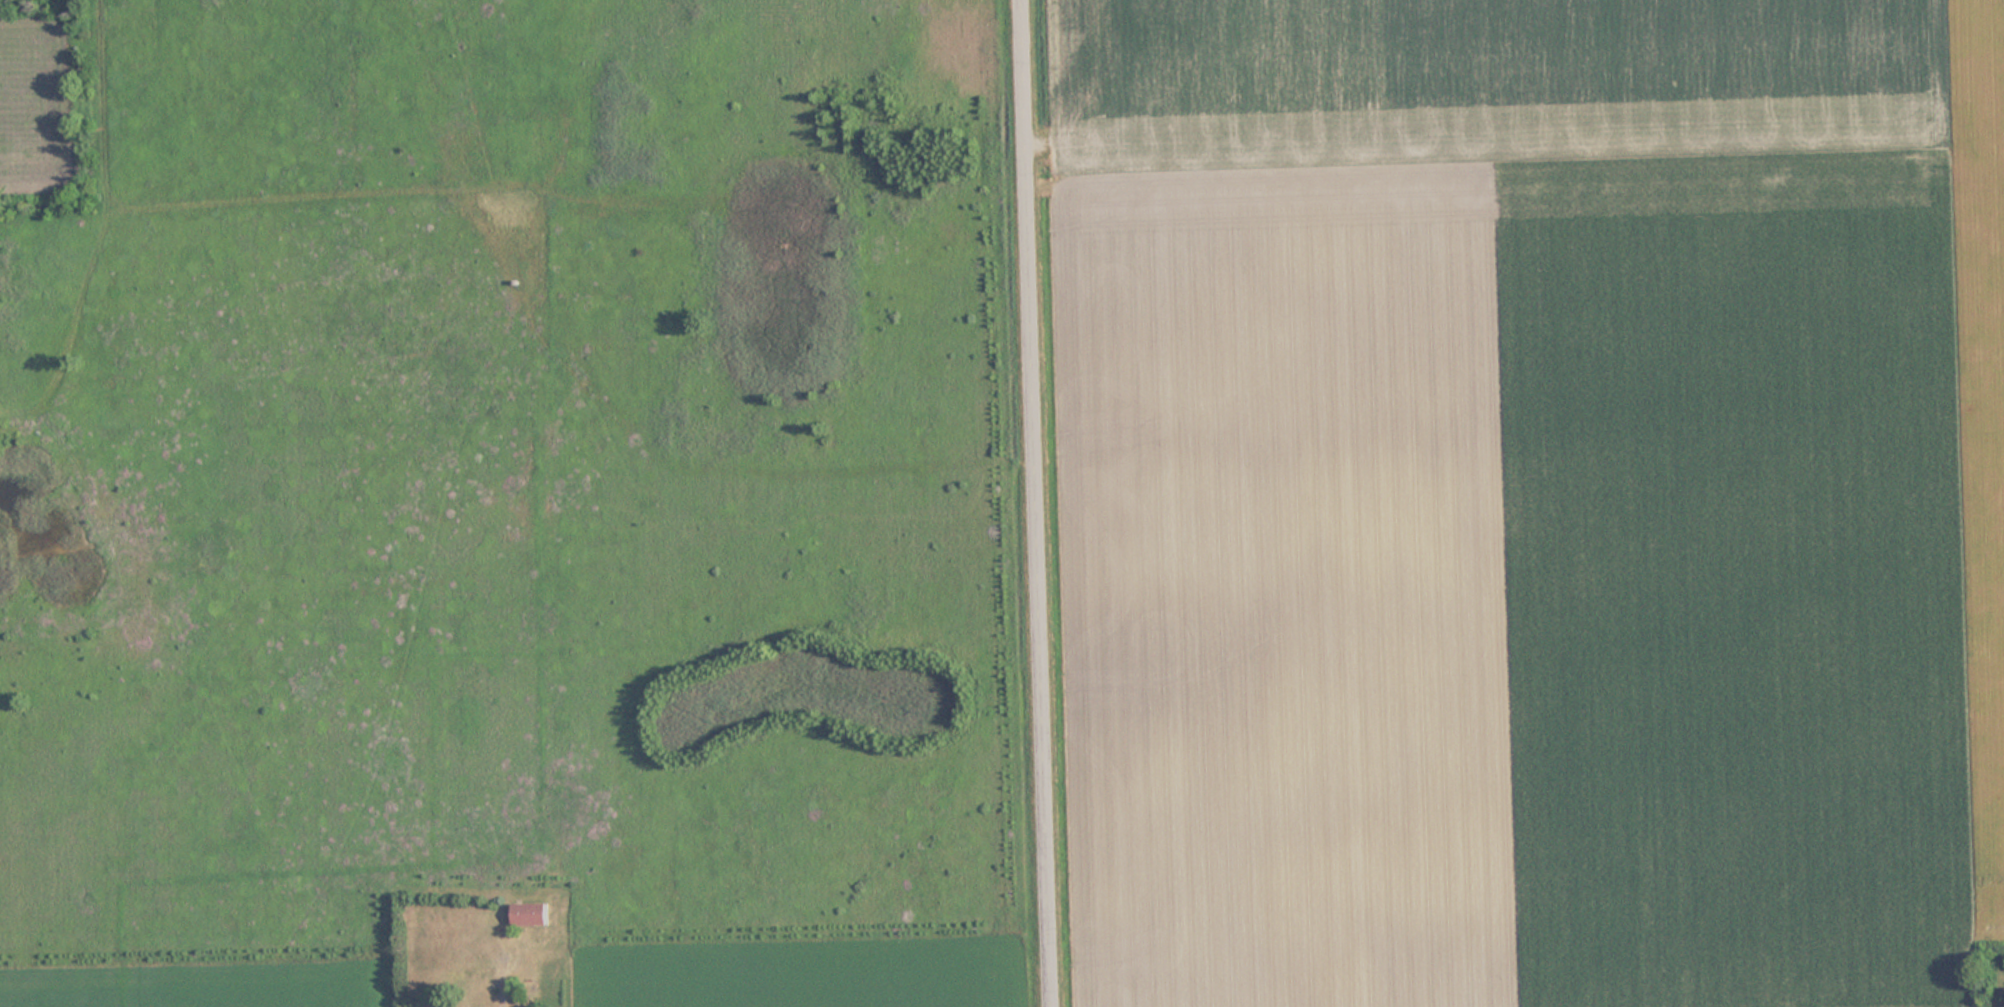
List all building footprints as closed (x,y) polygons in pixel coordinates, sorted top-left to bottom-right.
[(514,925),(548,925),(548,904),(514,904),(514,925)]
